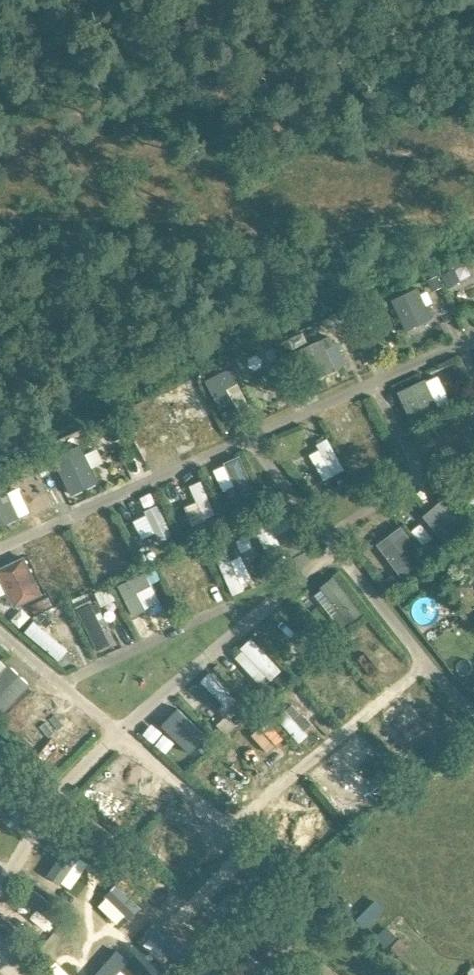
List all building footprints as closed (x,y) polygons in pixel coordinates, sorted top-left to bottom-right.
[(390,299),(405,330),(432,317),(417,286),(390,299)] [(294,350),(308,382),(343,366),(334,344),(325,347),(321,338),(294,350)] [(425,380),(398,394),(414,426),(441,413),(439,407),(426,382),(425,380)] [(82,444),(54,457),(72,496),(99,482),(93,468),(104,463),(97,448),(86,453),(82,444)] [(227,488),(235,505),(258,495),(241,455),(225,462),(235,484),(227,488)] [(0,485),(0,527),(21,518),(20,517),(30,512),(19,488),(9,492),(5,483),(0,485)] [(422,516),(447,545),(471,525),(446,495),(422,516)] [(375,544),(400,577),(425,558),(400,525),(375,544)] [(291,565),(270,527),(255,535),(276,573),(291,565)] [(8,594),(1,597),(4,605),(12,602),(15,608),(44,594),(25,556),(0,568),(0,577),(8,594)] [(3,715),(32,685),(10,664),(8,666),(1,659),(0,659),(0,712),(3,715)] [(0,769),(0,795),(16,775),(4,765),(0,769)] [(28,784),(6,812),(19,823),(41,795),(28,784)] [(72,840),(47,875),(60,884),(62,881),(79,857),(85,849),(72,840)] [(116,883),(104,896),(107,898),(124,914),(130,919),(141,907),(116,883)] [(156,920),(145,933),(149,937),(168,952),(177,960),(187,947),(156,920)] [(95,974),(116,974),(121,970),(129,961),(117,950),(95,974)] [(190,974),(216,974),(200,962),(190,974)] [(32,974),(54,974),(48,969),(42,964),(32,974)]
